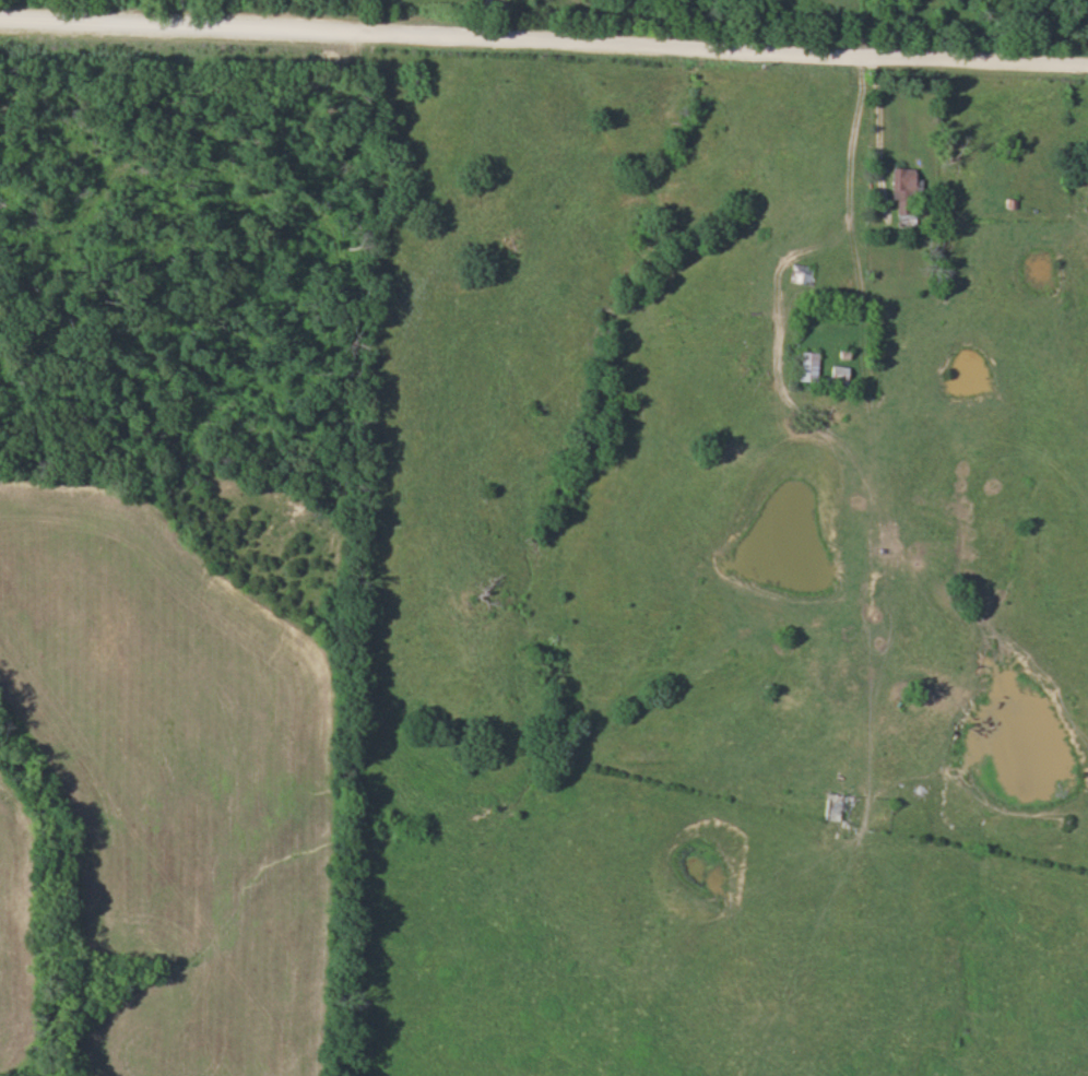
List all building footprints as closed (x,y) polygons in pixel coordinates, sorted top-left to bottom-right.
[(891,227),(912,226),(911,168),(890,168),(891,227)] [(795,352),(795,382),(814,382),(814,352),(795,352)] [(845,388),(845,367),(824,367),(824,388),(845,388)] [(820,821),(845,824),(848,796),(823,793),(820,821)]
